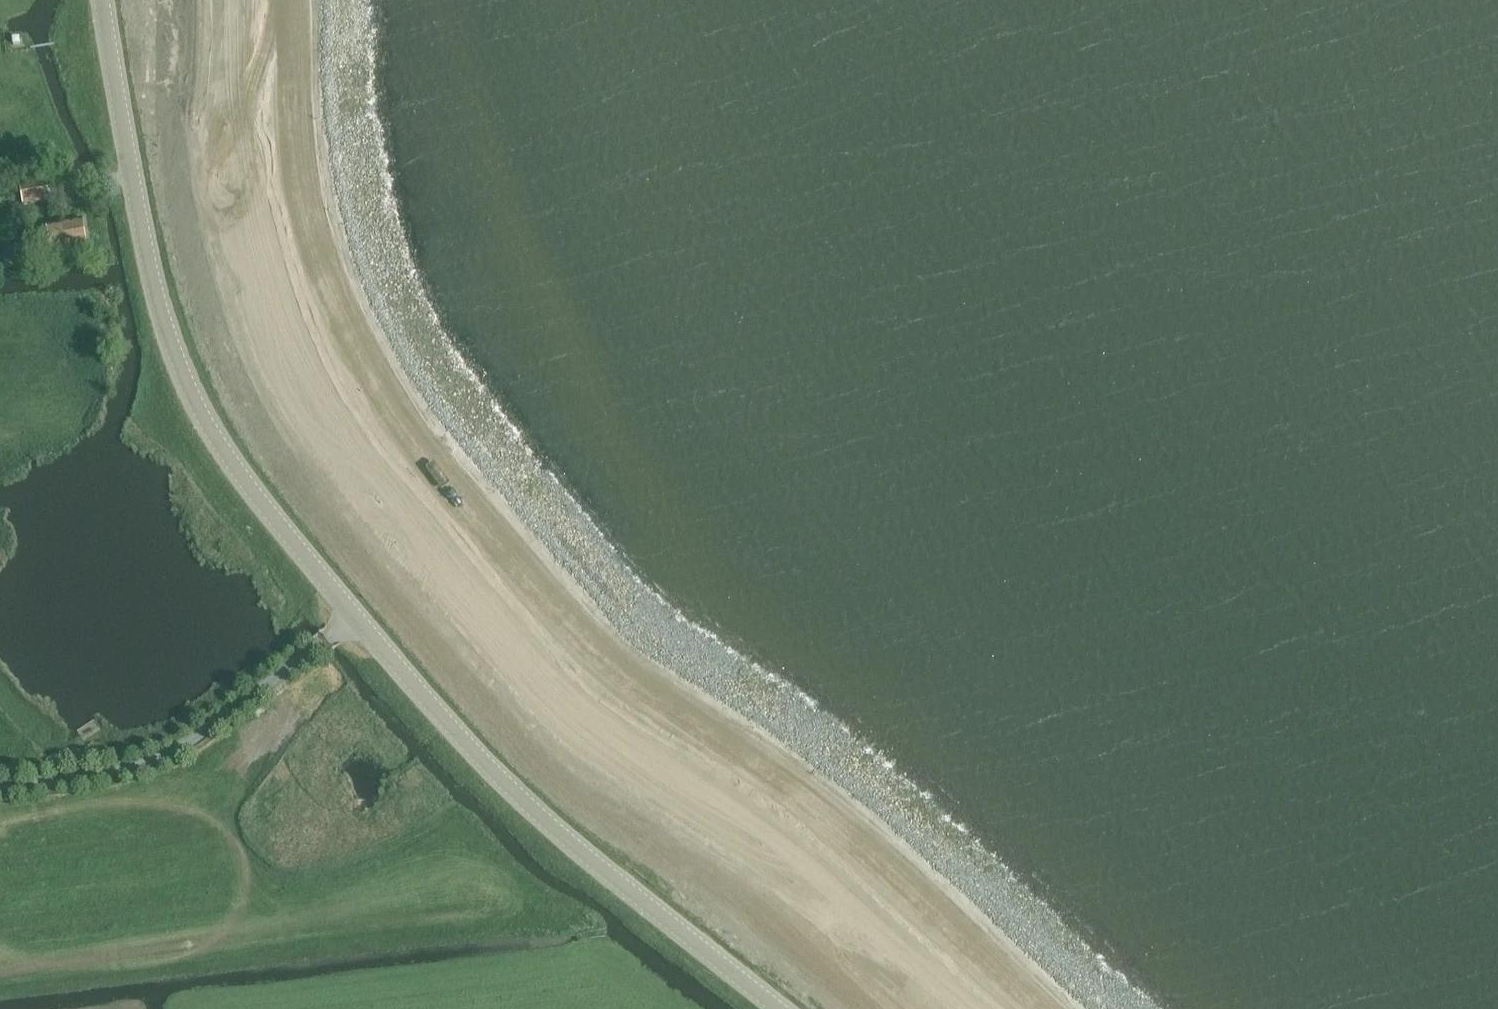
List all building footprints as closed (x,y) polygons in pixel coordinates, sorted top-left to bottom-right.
[(25,205),(50,201),(47,183),(22,188),(25,205)] [(18,264),(38,261),(88,252),(83,220),(48,226),(51,242),(15,248),(18,264)]
